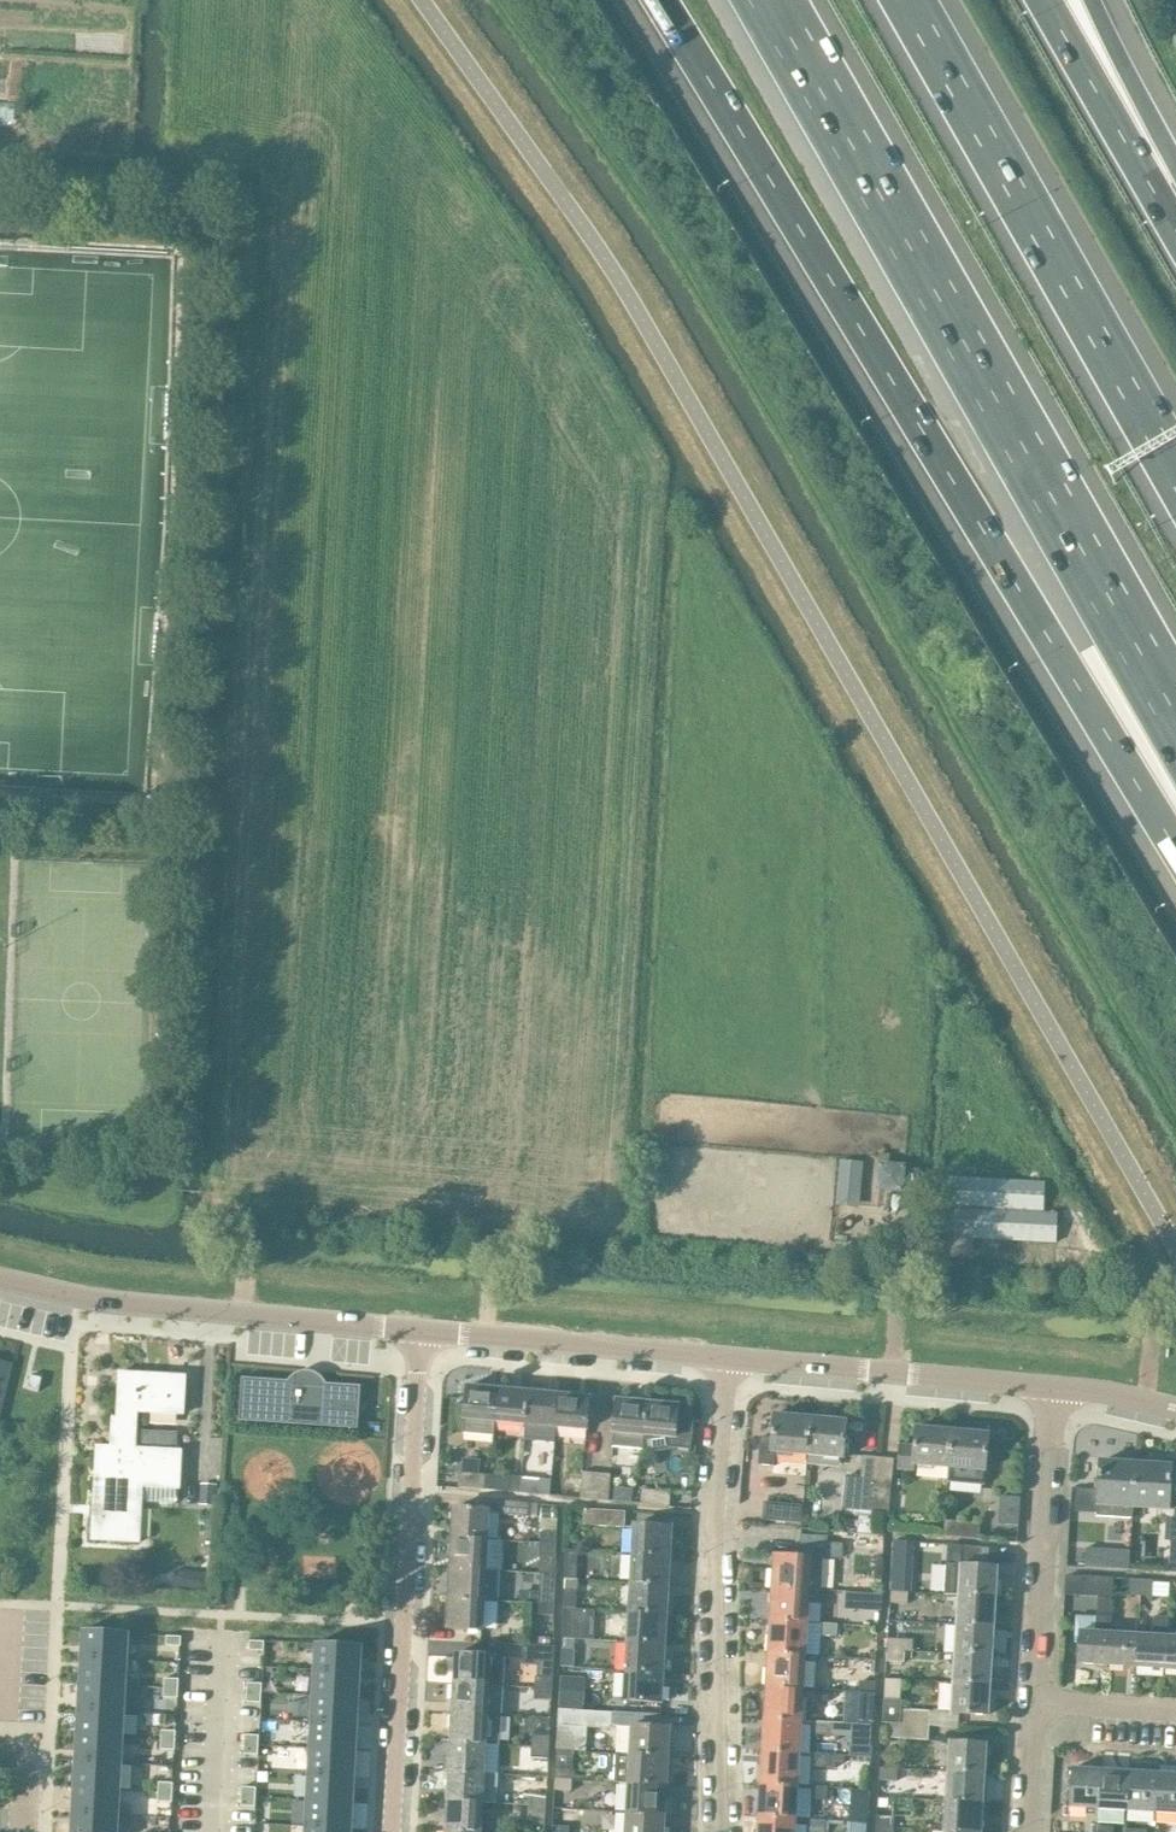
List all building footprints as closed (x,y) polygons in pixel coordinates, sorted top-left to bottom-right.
[(840,1161),(837,1206),(856,1207),(859,1163),(840,1161)] [(1044,1212),(1045,1183),(948,1177),(945,1237),(1056,1243),(1057,1213),(1044,1212)] [(9,1366),(0,1364),(0,1404),(9,1366)] [(288,1381),(242,1378),(239,1421),(358,1429),(361,1386),(326,1384),(322,1377),(315,1373),(308,1371),(300,1372),(293,1375),(288,1381)] [(183,1415),(185,1376),(119,1373),(117,1419),(112,1419),(111,1438),(116,1438),(116,1447),(135,1448),(137,1413),(183,1415)] [(30,1377),(27,1390),(38,1392),(42,1378),(30,1376),(30,1377)] [(495,1421),(498,1389),(468,1386),(463,1432),(494,1435),(495,1421)] [(526,1424),(528,1392),(498,1389),(495,1421),(526,1424)] [(556,1427),(559,1394),(528,1392),(526,1424),(556,1427)] [(588,1430),(591,1397),(559,1394),(556,1427),(588,1430)] [(645,1435),(644,1449),(652,1448),(653,1451),(668,1449),(668,1447),(675,1446),(689,1447),(692,1418),(678,1417),(679,1405),(666,1404),(663,1399),(652,1398),(648,1402),(645,1435)] [(645,1435),(648,1402),(617,1400),(613,1446),(644,1449),(645,1435)] [(809,1454),(812,1417),(775,1414),(773,1437),(761,1436),(759,1464),(775,1466),(776,1451),(809,1454)] [(843,1457),(847,1421),(812,1417),(809,1454),(843,1457)] [(950,1467),(954,1430),(918,1427),(916,1447),(900,1445),(898,1468),(914,1469),(914,1464),(950,1467)] [(950,1467),(948,1482),(985,1485),(986,1470),(990,1433),(954,1430),(950,1467)] [(140,1542),(142,1487),(179,1489),(181,1451),(135,1448),(116,1447),(97,1446),(92,1540),(140,1542)] [(874,1511),(879,1456),(863,1455),(859,1509),(874,1511)] [(891,1512),(895,1458),(879,1456),(874,1511),(891,1512)] [(486,1475),(481,1474),(482,1461),(465,1459),(463,1472),(460,1472),(458,1487),(484,1489),(486,1475)] [(1101,1462),(1098,1516),(1133,1518),(1134,1506),(1136,1464),(1101,1462)] [(1170,1508),(1173,1466),(1136,1464),(1134,1506),(1170,1508)] [(594,1499),(596,1473),(582,1472),(580,1498),(594,1499)] [(608,1501),(611,1474),(596,1473),(594,1499),(608,1501)] [(520,1493),(521,1477),(491,1475),(490,1490),(520,1493)] [(532,1494),(533,1478),(521,1477),(520,1493),(532,1494)] [(201,1485),(200,1505),(216,1506),(217,1486),(201,1485)] [(670,1506),(672,1491),(643,1488),(641,1503),(670,1506)] [(528,1517),(529,1503),(499,1501),(498,1514),(528,1517)] [(801,1522),(803,1505),(768,1502),(767,1519),(801,1522)] [(487,1540),(488,1509),(455,1507),(453,1538),(487,1540)] [(542,1508),(541,1518),(553,1519),(553,1508),(542,1508)] [(625,1528),(626,1512),(585,1510),(584,1525),(625,1528)] [(979,1537),(980,1523),(946,1520),(944,1535),(979,1537)] [(670,1557),(672,1527),(635,1524),(633,1555),(670,1557)] [(557,1544),(557,1532),(542,1531),(541,1543),(557,1544)] [(821,1589),(823,1557),(841,1558),(841,1544),(827,1544),(827,1537),(802,1536),(801,1556),(773,1555),(771,1587),(812,1589),(821,1589)] [(485,1570),(487,1540),(453,1538),(451,1568),(485,1570)] [(1169,1539),(1167,1572),(1175,1573),(1175,1540),(1169,1539)] [(893,1542),(893,1560),(909,1561),(910,1543),(893,1542)] [(556,1554),(557,1544),(541,1543),(541,1554),(556,1554)] [(947,1565),(945,1594),(960,1595),(996,1597),(998,1568),(987,1567),(989,1548),(964,1547),(948,1546),(947,1565)] [(1128,1569),(1129,1552),(1086,1550),(1086,1566),(1128,1569)] [(579,1581),(580,1552),(566,1551),(565,1580),(579,1581)] [(669,1586),(670,1557),(633,1555),(631,1584),(669,1586)] [(451,1568),(449,1598),(483,1600),(498,1601),(499,1571),(485,1570),(451,1568)] [(194,1574),(193,1591),(208,1592),(209,1575),(194,1574)] [(1081,1631),(1079,1663),(1109,1665),(1110,1633),(1112,1597),(1113,1578),(1085,1576),(1084,1595),(1102,1596),(1100,1615),(1097,1615),(1096,1632),(1081,1631)] [(1141,1595),(1142,1580),(1131,1579),(1130,1595),(1141,1595)] [(1152,1596),(1153,1580),(1142,1580),(1141,1595),(1152,1596)] [(619,1583),(618,1612),(630,1613),(667,1615),(669,1586),(631,1584),(619,1583)] [(810,1622),(812,1589),(771,1587),(769,1620),(810,1622)] [(564,1590),(563,1609),(576,1609),(576,1590),(564,1590)] [(839,1605),(839,1591),(821,1590),(820,1604),(839,1605)] [(906,1605),(907,1593),(891,1592),(890,1604),(906,1605)] [(555,1605),(555,1594),(540,1593),(539,1604),(555,1605)] [(867,1593),(866,1608),(880,1608),(881,1594),(867,1593)] [(994,1626),(996,1597),(960,1595),(958,1624),(994,1626)] [(481,1630),(483,1600),(449,1598),(448,1628),(481,1630)] [(554,1616),(555,1605),(539,1604),(539,1615),(554,1616)] [(577,1639),(578,1610),(564,1609),(563,1638),(577,1639)] [(665,1644),(667,1615),(630,1613),(628,1642),(665,1644)] [(1166,1668),(1168,1637),(1169,1616),(1154,1615),(1153,1636),(1139,1635),(1137,1666),(1166,1668)] [(808,1655),(810,1622),(769,1620),(767,1653),(808,1655)] [(837,1637),(837,1624),(819,1623),(818,1636),(837,1637)] [(992,1656),(994,1626),(958,1624),(956,1654),(992,1656)] [(83,1630),(82,1657),(128,1659),(129,1633),(83,1630)] [(1137,1666),(1139,1635),(1110,1633),(1109,1665),(1137,1666)] [(167,1636),(166,1646),(181,1647),(181,1637),(167,1636)] [(1168,1637),(1166,1668),(1175,1669),(1175,1637),(1168,1637)] [(914,1640),(904,1640),(888,1639),(887,1650),(903,1651),(913,1651),(914,1640)] [(250,1641),(249,1651),(264,1651),(264,1642),(250,1641)] [(664,1673),(665,1644),(628,1642),(626,1670),(664,1673)] [(316,1643),(314,1670),(360,1672),(362,1646),(316,1643)] [(554,1688),(557,1647),(524,1645),(523,1665),(537,1665),(535,1687),(554,1688)] [(575,1667),(576,1650),(563,1649),(561,1667),(575,1667)] [(903,1662),(903,1651),(887,1650),(886,1661),(903,1662)] [(505,1656),(456,1653),(455,1683),(503,1686),(505,1656)] [(806,1688),(808,1655),(767,1653),(765,1686),(806,1688)] [(990,1685),(992,1656),(956,1654),(954,1683),(990,1685)] [(126,1686),(128,1659),(82,1657),(80,1683),(126,1686)] [(359,1699),(360,1672),(314,1670),(313,1696),(359,1699)] [(662,1703),(664,1673),(626,1670),(625,1700),(662,1703)] [(164,1679),(164,1688),(178,1689),(179,1679),(164,1679)] [(860,1681),(859,1692),(874,1693),(875,1682),(860,1681)] [(125,1712),(126,1686),(80,1683),(79,1709),(125,1712)] [(247,1683),(247,1693),(261,1694),(262,1684),(247,1683)] [(455,1683),(453,1713),(487,1715),(502,1715),(503,1686),(455,1683)] [(988,1714),(990,1685),(954,1683),(952,1712),(988,1714)] [(804,1721),(806,1688),(765,1686),(763,1719),(804,1721)] [(554,1701),(554,1688),(535,1687),(535,1699),(554,1701)] [(164,1688),(163,1698),(178,1699),(178,1689),(164,1688)] [(874,1724),(876,1693),(874,1693),(859,1692),(858,1692),(856,1723),(874,1724)] [(247,1693),(246,1702),(261,1703),(261,1694),(247,1693)] [(358,1725),(359,1699),(313,1696),(312,1722),(358,1725)] [(616,1712),(616,1701),(593,1699),(593,1710),(616,1712)] [(930,1727),(931,1711),(931,1710),(902,1709),(902,1703),(884,1702),(882,1724),(890,1725),(930,1727)] [(123,1738),(125,1712),(79,1709),(77,1736),(123,1738)] [(616,1712),(593,1710),(559,1709),(558,1727),(615,1730),(616,1712)] [(501,1715),(487,1715),(453,1713),(451,1742),(485,1744),(500,1745),(501,1715)] [(802,1753),(804,1721),(763,1719),(761,1750),(802,1753)] [(356,1751),(358,1725),(312,1722),(310,1749),(356,1751)] [(813,1722),(812,1735),(831,1736),(851,1738),(852,1725),(831,1724),(831,1723),(813,1722)] [(619,1726),(617,1753),(631,1754),(668,1756),(670,1727),(632,1725),(632,1727),(619,1726)] [(929,1740),(930,1727),(890,1725),(890,1738),(929,1740)] [(161,1731),(161,1740),(175,1741),(176,1731),(161,1731)] [(245,1735),(244,1745),(258,1746),(259,1736),(245,1735)] [(122,1765),(123,1738),(77,1736),(76,1762),(122,1765)] [(551,1748),(551,1737),(533,1736),(533,1747),(551,1748)] [(161,1740),(160,1750),(175,1751),(175,1741),(161,1740)] [(484,1773),(485,1744),(451,1742),(450,1771),(484,1773)] [(985,1774),(987,1744),(950,1742),(948,1772),(985,1774)] [(244,1745),(243,1754),(258,1755),(258,1746),(244,1745)] [(533,1747),(532,1759),(550,1760),(551,1748),(533,1747)] [(355,1777),(356,1751),(310,1749),(309,1775),(355,1777)] [(800,1786),(802,1753),(761,1750),(759,1784),(800,1786)] [(573,1780),(575,1752),(556,1751),(555,1779),(573,1780)] [(666,1785),(668,1756),(631,1754),(617,1753),(615,1782),(629,1783),(666,1785)] [(834,1769),(834,1756),(811,1754),(810,1768),(834,1769)] [(120,1791),(122,1765),(76,1762),(74,1788),(120,1791)] [(1099,1808),(1102,1770),(1072,1768),(1070,1807),(1099,1808)] [(895,1782),(896,1770),(880,1769),(879,1781),(895,1782)] [(1127,1810),(1130,1772),(1102,1770),(1099,1808),(1127,1810)] [(450,1771),(448,1801),(482,1803),(497,1804),(498,1774),(484,1773),(450,1771)] [(983,1803),(985,1774),(948,1772),(947,1801),(983,1803)] [(1156,1812),(1158,1774),(1130,1772),(1127,1810),(1156,1812)] [(1158,1774),(1156,1812),(1175,1813),(1175,1775),(1158,1774)] [(353,1804),(355,1777),(309,1775),(307,1801),(353,1804)] [(573,1792),(573,1780),(555,1779),(554,1791),(573,1792)] [(159,1783),(158,1792),(172,1793),(173,1783),(159,1783)] [(665,1814),(666,1785),(629,1783),(627,1812),(665,1814)] [(798,1818),(800,1786),(759,1784),(757,1816),(798,1818)] [(242,1787),(241,1797),(256,1798),(256,1788),(242,1787)] [(827,1801),(828,1788),(809,1787),(808,1800),(827,1801)] [(119,1817),(120,1791),(74,1788),(73,1815),(119,1817)] [(158,1792),(157,1802),(172,1803),(172,1793),(158,1792)] [(547,1806),(548,1795),(529,1794),(529,1805),(547,1806)] [(241,1797),(241,1807),(255,1807),(256,1798),(241,1797)] [(352,1830),(353,1804),(307,1801),(306,1827),(352,1830)] [(482,1803),(448,1801),(446,1830),(475,1831),(481,1831),(482,1803)] [(983,1803),(947,1801),(945,1830),(972,1831),(981,1831),(983,1803)] [(546,1819),(547,1806),(529,1805),(528,1818),(546,1819)] [(852,1810),(852,1822),(865,1823),(866,1811),(852,1810)] [(665,1814),(627,1812),(626,1831),(664,1831),(665,1814)] [(119,1817),(73,1815),(72,1831),(118,1831),(119,1817)] [(798,1818),(757,1816),(756,1831),(797,1831),(798,1818)] [(893,1827),(893,1817),(877,1816),(876,1826),(893,1827)] [(826,1821),(807,1820),(807,1831),(825,1831),(826,1821)]
